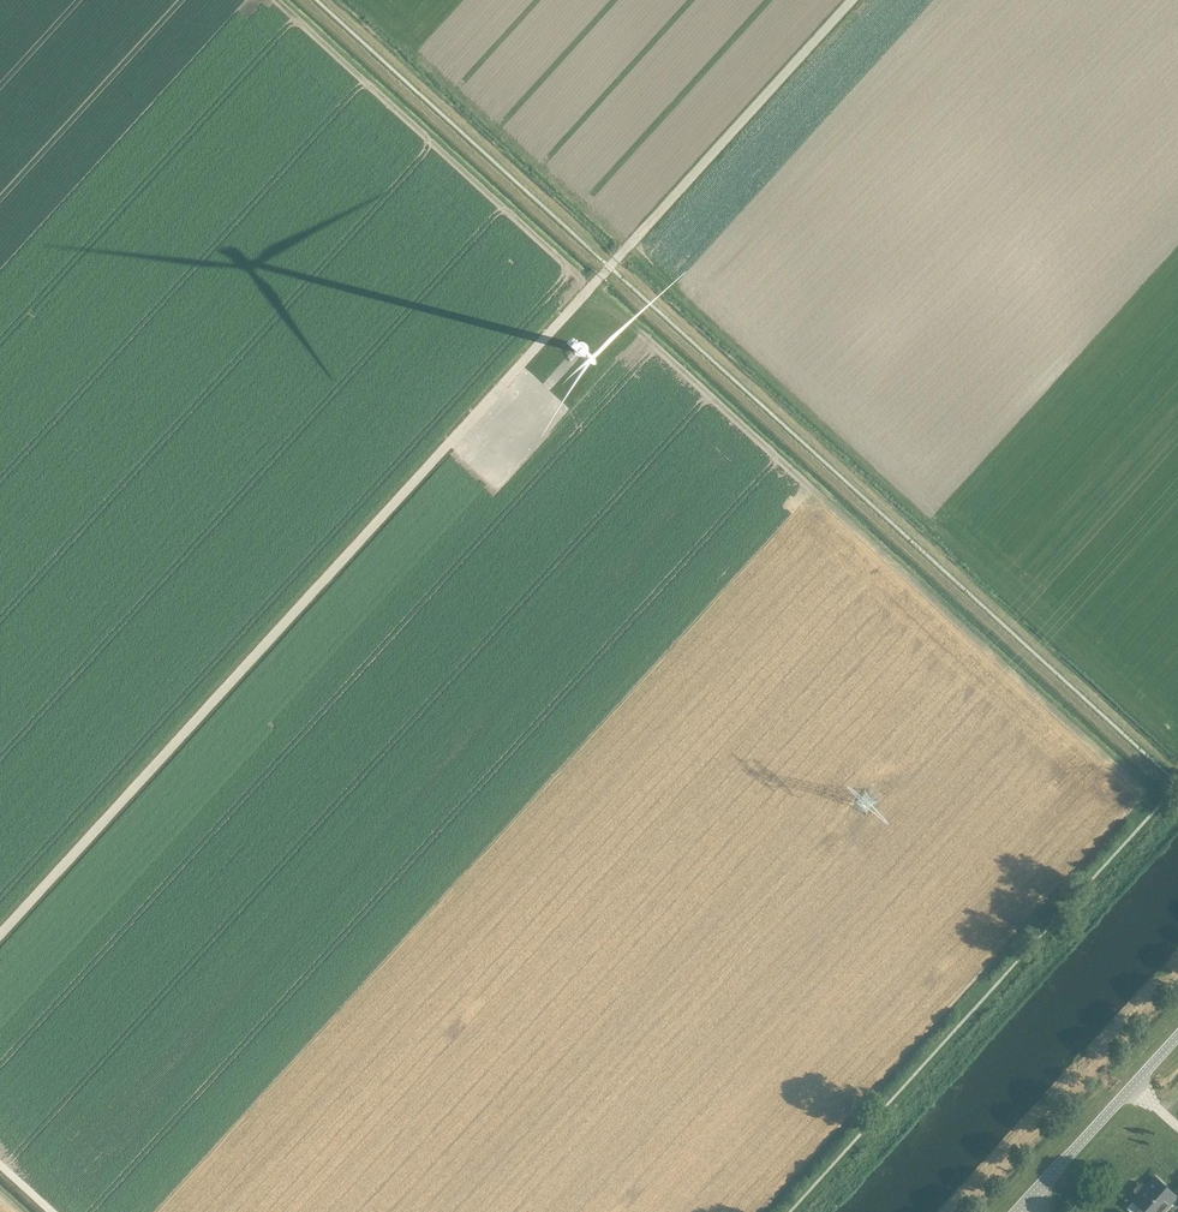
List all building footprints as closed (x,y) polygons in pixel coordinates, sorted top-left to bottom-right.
[(576,348),(576,349),(576,350),(577,351),(577,352),(578,352),(578,353),(579,353),(580,354),(581,354),(582,354),(583,353),(584,353),(584,352),(585,352),(585,351),(586,350),(586,349),(586,348),(585,347),(584,346),(584,345),(583,345),(582,345),(581,345),(580,345),(579,345),(578,346),(577,346),(577,347),(577,348),(576,348)] [(1137,1196),(1132,1201),(1145,1211),(1159,1211),(1167,1203),(1169,1205),(1176,1197),(1154,1177),(1155,1178),(1146,1188),(1141,1183),(1139,1183),(1133,1190),(1133,1192),(1137,1196)]
